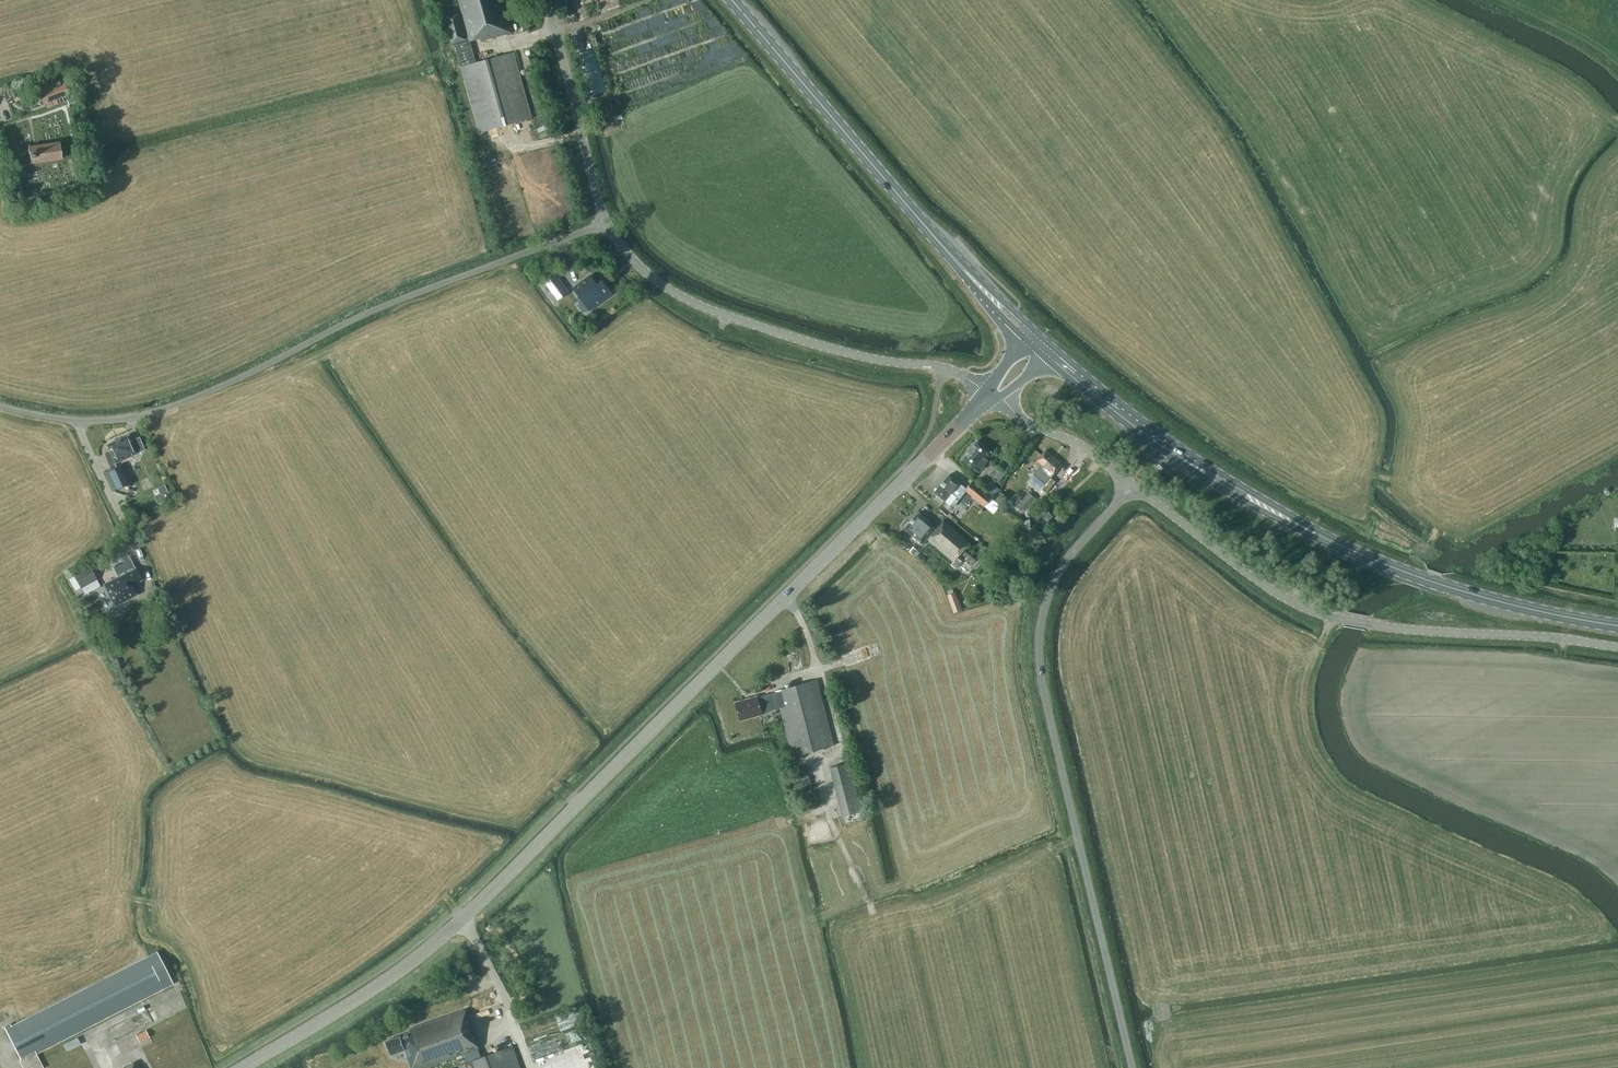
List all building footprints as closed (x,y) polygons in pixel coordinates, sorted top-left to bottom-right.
[(494,37),(512,33),(503,0),(457,0),(464,25),(461,25),(458,12),(442,16),(450,43),(453,42),(459,62),(458,62),(477,132),(494,128),(532,118),(513,52),(494,57),(476,63),(470,41),(480,38),(480,41),(494,37)] [(588,95),(606,90),(595,47),(577,52),(588,95)] [(46,108),(66,100),(64,96),(69,94),(65,83),(60,85),(59,83),(51,86),(52,88),(38,93),(42,104),(45,103),(46,108)] [(48,160),(61,158),(58,142),(45,144),(27,146),(28,152),(29,158),(30,163),(48,160)] [(564,286),(556,275),(546,283),(553,294),(564,286)] [(590,310),(589,309),(611,293),(611,294),(612,294),(601,278),(595,282),(590,275),(573,288),(579,296),(580,295),(589,308),(588,309),(590,310)] [(123,449),(121,451),(123,455),(125,455),(125,458),(144,450),(138,437),(131,440),(128,434),(118,439),(123,449)] [(125,455),(123,455),(121,451),(123,449),(118,439),(106,444),(109,452),(104,454),(110,469),(104,471),(113,490),(130,483),(121,464),(116,466),(114,463),(125,458),(125,455)] [(962,459),(978,472),(993,454),(977,440),(962,459)] [(1050,478),(1062,465),(1045,451),(1034,464),(1038,468),(1033,474),(1045,484),(1041,488),(1046,492),(1055,482),(1050,478)] [(986,472),(998,481),(1004,474),(992,464),(986,472)] [(984,506),(991,497),(971,480),(965,487),(949,474),(934,492),(938,495),(935,499),(942,504),(944,501),(953,508),(966,491),(984,506)] [(994,497),(1000,490),(996,487),(991,494),(994,497)] [(995,500),(1000,505),(1006,498),(1001,493),(995,500)] [(1037,518),(1043,525),(1053,516),(1046,509),(1037,518)] [(961,552),(972,562),(977,556),(966,547),(969,542),(943,520),(937,528),(918,512),(904,528),(923,545),(927,540),(953,561),(957,557),(961,552)] [(1004,563),(1008,559),(1003,554),(999,558),(1004,563)] [(140,579),(128,557),(111,566),(117,576),(103,584),(114,606),(137,594),(132,584),(140,579)] [(955,569),(961,561),(957,557),(953,561),(950,565),(955,569)] [(96,580),(97,579),(90,566),(73,575),(81,589),(82,588),(85,594),(100,586),(96,580)] [(947,595),(953,613),(962,610),(955,592),(947,595)] [(117,654),(112,657),(117,666),(121,663),(117,654)] [(779,709),(792,756),(834,745),(816,680),(775,691),(775,693),(758,698),(758,697),(735,703),(740,721),(763,715),(762,713),(779,709)] [(862,811),(849,763),(831,767),(843,817),(862,811)] [(172,983),(156,952),(5,1029),(21,1060),(19,1061),(23,1067),(42,1067),(35,1053),(172,983)] [(512,1046),(482,1057),(479,1049),(480,1049),(466,1008),(412,1028),(413,1032),(388,1041),(392,1054),(406,1049),(413,1067),(426,1067),(465,1054),(467,1062),(460,1064),(461,1067),(520,1067),(512,1046)] [(569,1019),(555,1021),(557,1029),(570,1026),(569,1019)] [(61,1044),(64,1051),(79,1044),(75,1036),(61,1044)] [(84,1050),(88,1047),(85,1041),(80,1044),(84,1050)]
